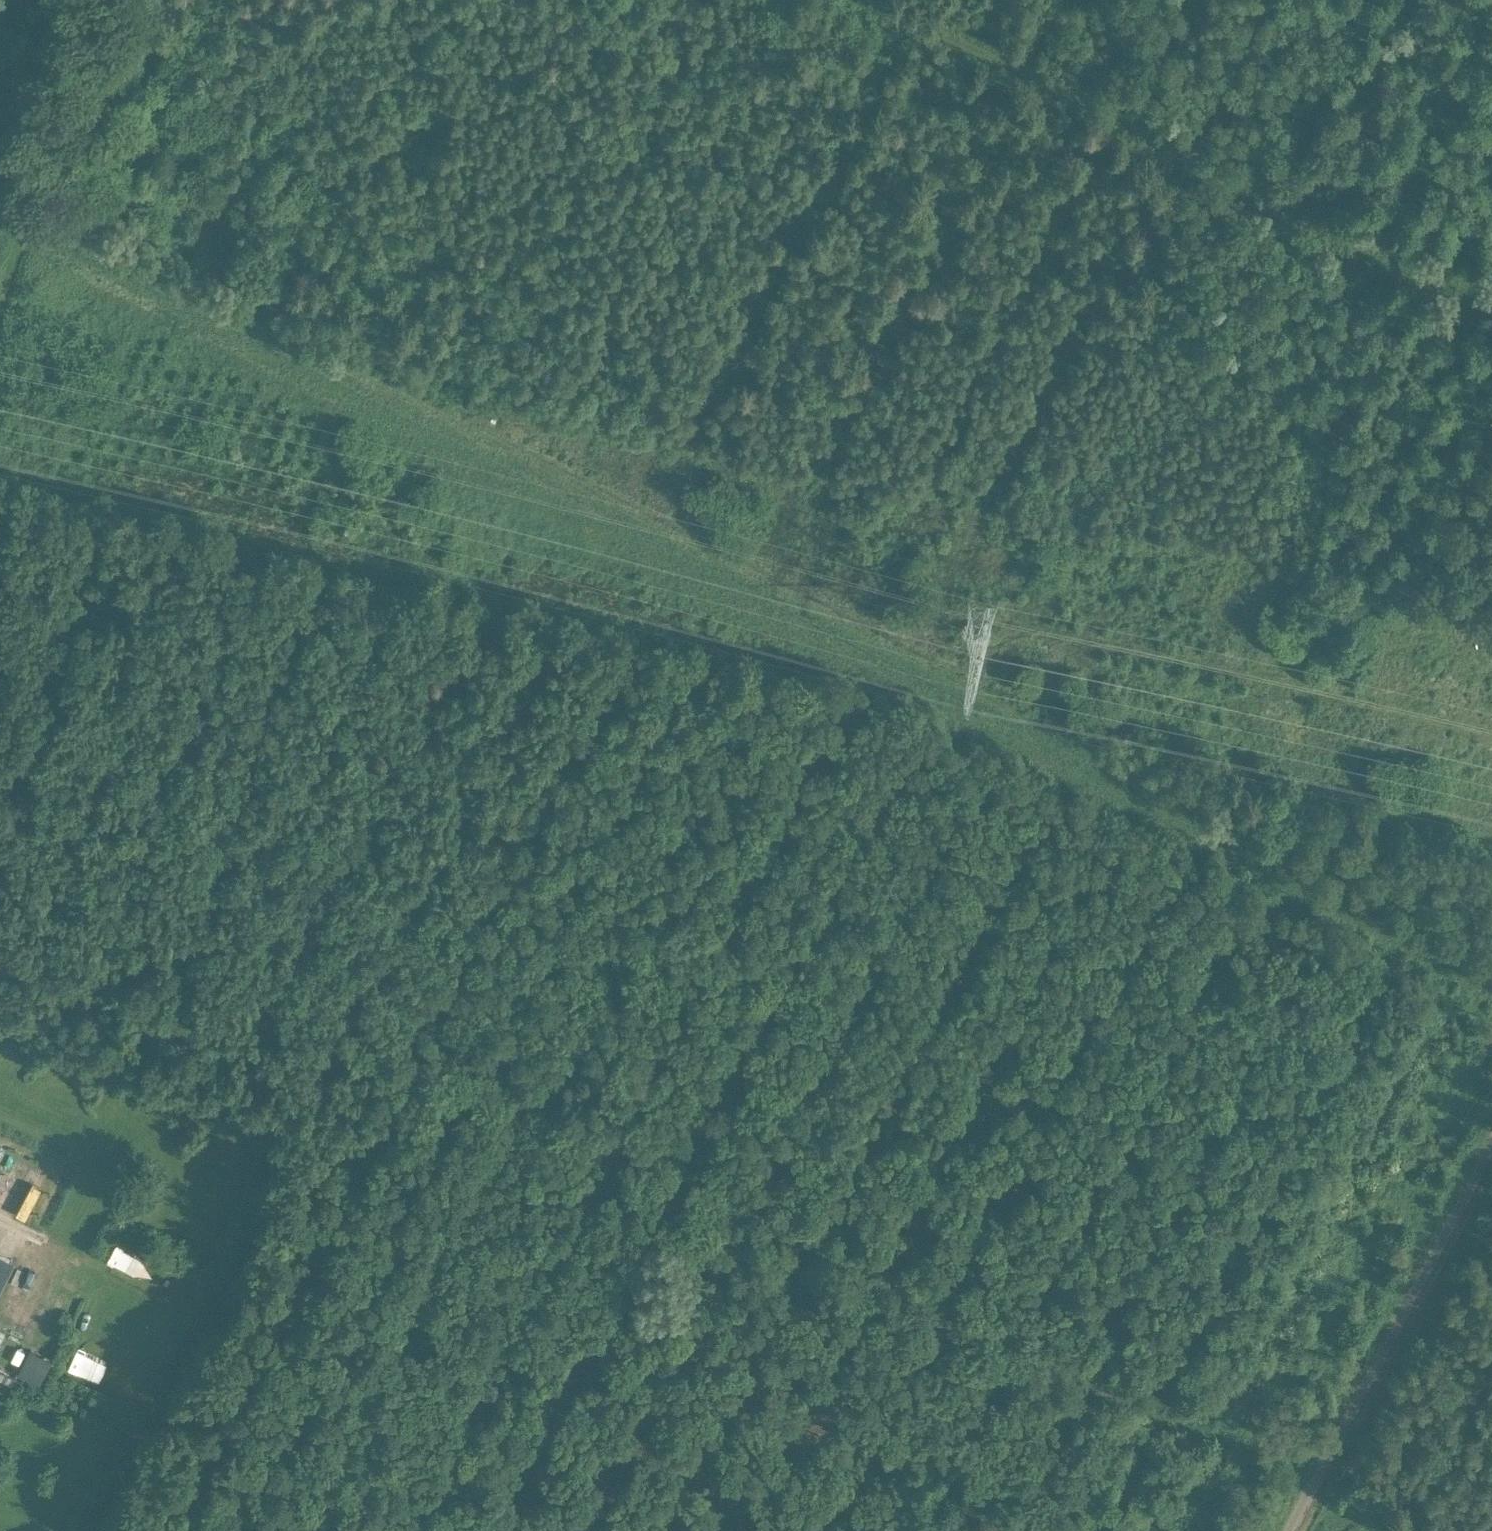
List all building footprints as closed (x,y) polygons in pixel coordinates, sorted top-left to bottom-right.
[(22,1212),(37,1167),(2,1155),(0,1163),(0,1205),(22,1212)] [(138,1272),(143,1259),(120,1248),(114,1261),(138,1272)] [(126,1381),(130,1369),(108,1362),(103,1373),(126,1381)]
